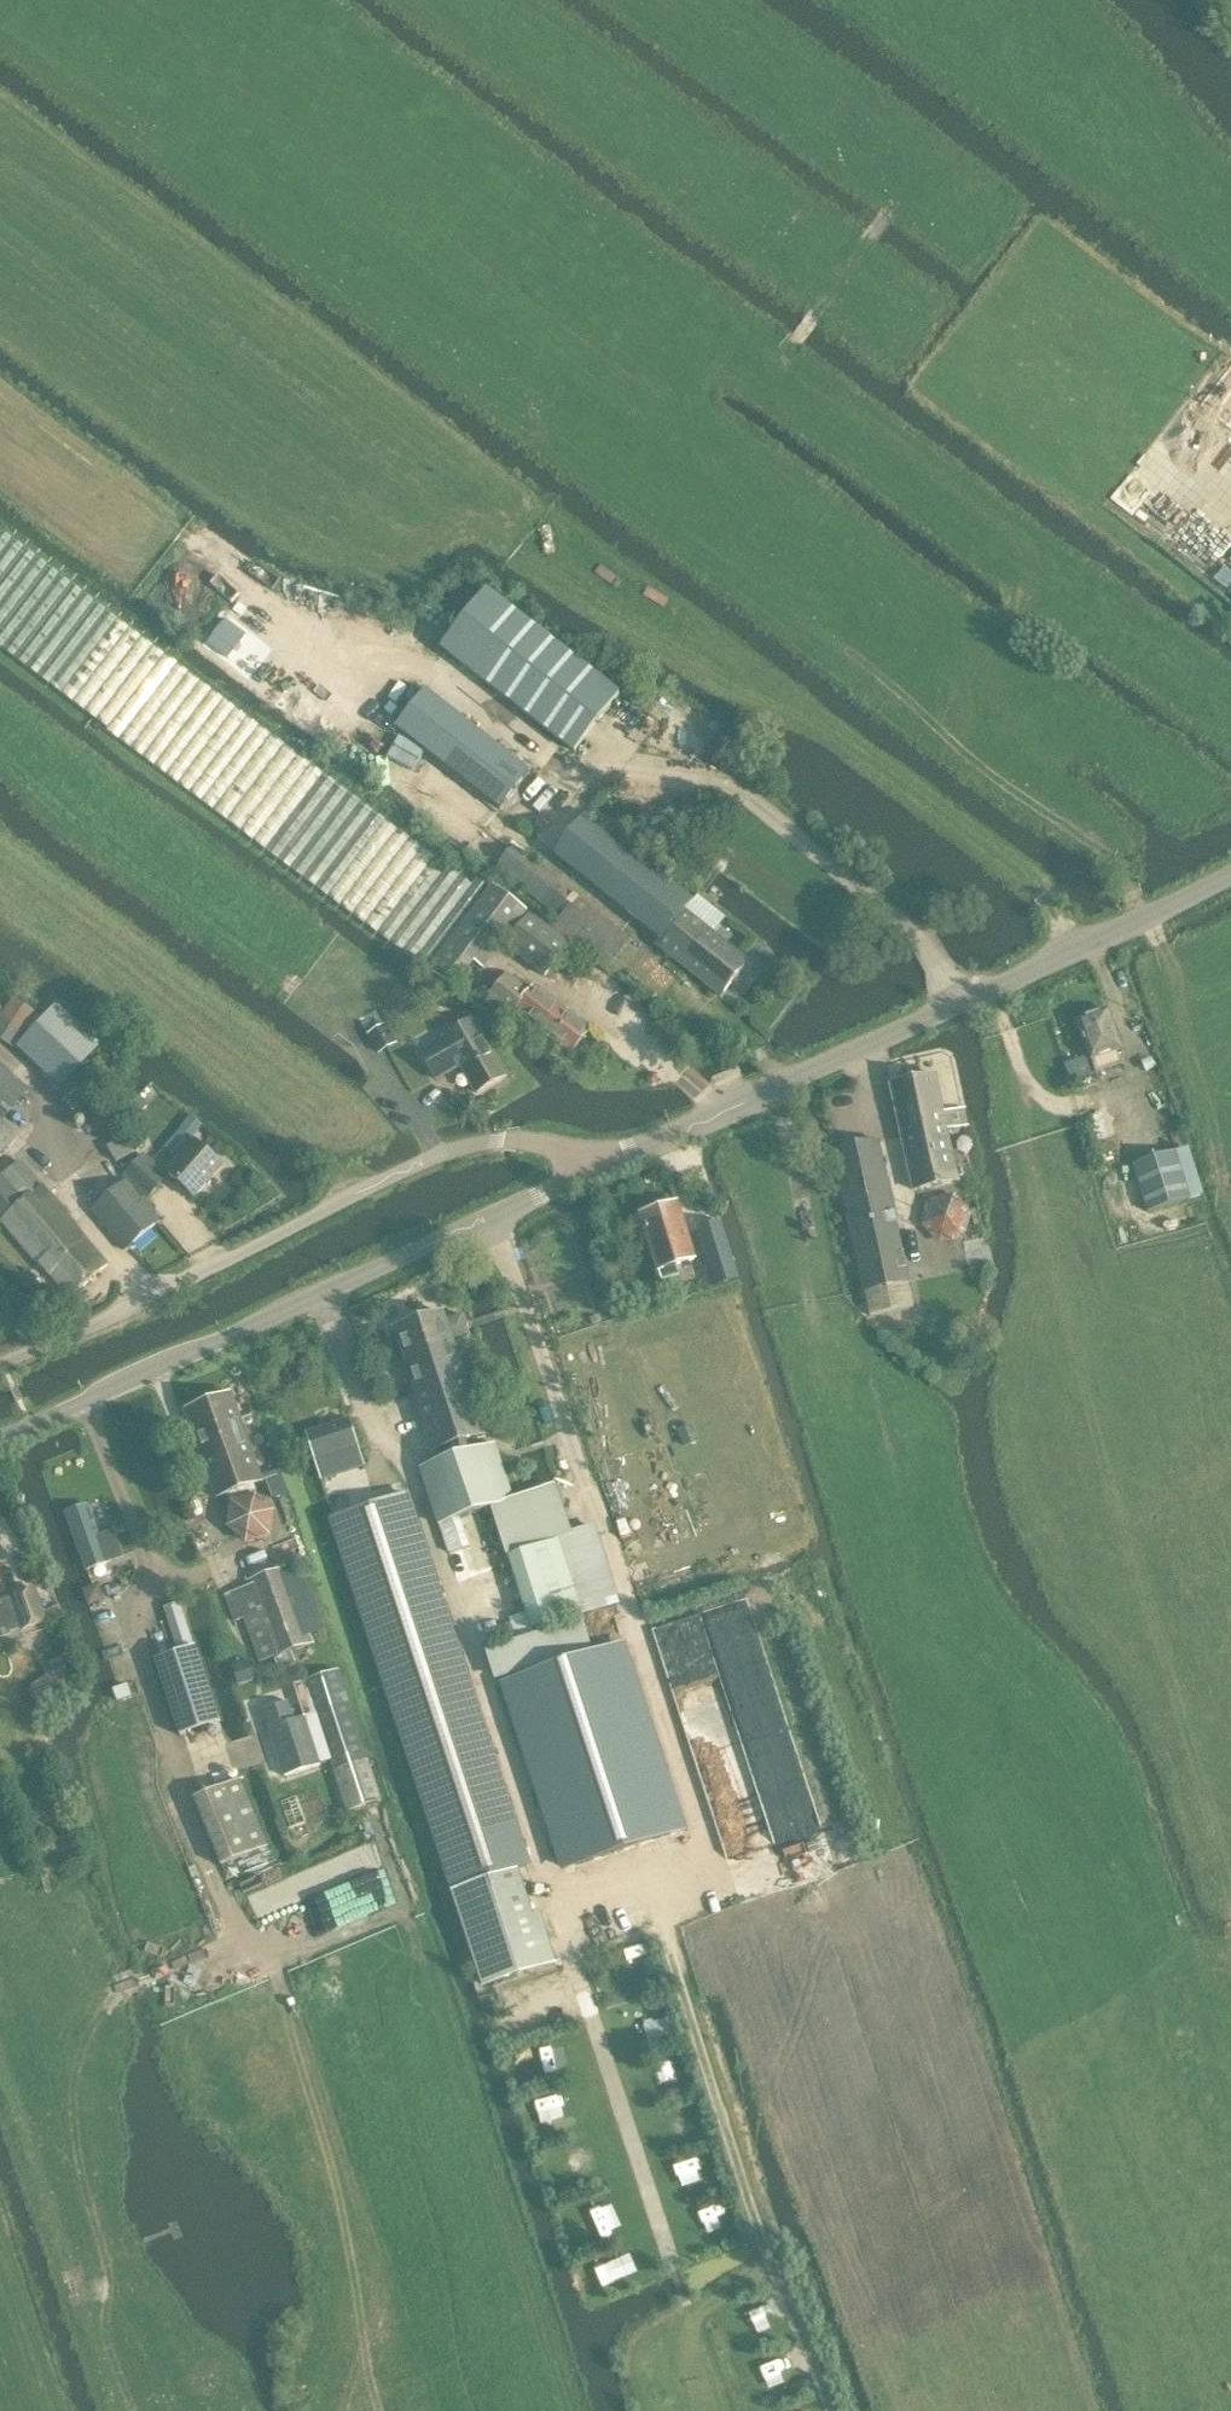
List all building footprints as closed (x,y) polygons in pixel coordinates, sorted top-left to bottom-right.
[(95,718),(330,897),(427,971),(485,896),(241,712),(75,586),(0,529),(0,646),(95,718)] [(576,748),(620,691),(487,586),(442,643),(576,748)] [(426,689),(396,727),(501,809),(530,771),(426,689)] [(588,814),(556,855),(661,938),(656,944),(721,995),(733,980),(749,960),(714,933),(726,918),(698,896),(696,898),(588,814)] [(561,919),(557,923),(553,928),(606,971),(631,939),(514,846),(497,868),(561,919)] [(489,891),(428,971),(455,991),(474,964),(484,971),(529,912),(493,885),(489,891)] [(531,914),(507,947),(546,977),(571,944),(552,930),(531,914)] [(600,968),(585,979),(602,1002),(617,990),(615,988),(606,976),(600,968)] [(517,1010),(572,1054),(590,1030),(537,988),(531,995),(507,976),(491,997),(513,1015),(517,1010)] [(0,1021),(0,1039),(14,1048),(15,1047),(20,1039),(37,1014),(30,1010),(14,999),(0,1021)] [(22,1041),(16,1047),(19,1049),(61,1089),(101,1046),(95,1040),(57,1004),(52,1009),(22,1041)] [(1122,1050),(1110,1010),(1080,1020),(1093,1059),(1122,1050)] [(507,1076),(474,1019),(445,1036),(446,1038),(420,1053),(435,1079),(461,1065),(477,1093),(507,1076)] [(10,1150),(6,1146),(15,1138),(2,1124),(3,1123),(16,1108),(30,1091),(0,1065),(0,1159),(10,1150)] [(91,1069),(59,1092),(74,1114),(78,1111),(94,1133),(119,1116),(104,1094),(107,1092),(91,1069)] [(891,1085),(914,1190),(959,1181),(948,1131),(967,1127),(963,1108),(944,1112),(936,1075),(906,1082),(891,1085)] [(177,1158),(165,1172),(168,1174),(195,1198),(223,1168),(195,1143),(191,1140),(188,1137),(173,1154),(177,1158)] [(865,1293),(910,1283),(880,1140),(835,1150),(865,1293)] [(1175,1151),(1133,1164),(1149,1212),(1190,1199),(1175,1151)] [(144,1162),(129,1180),(147,1196),(162,1178),(144,1162)] [(107,1264),(69,1220),(71,1218),(23,1163),(0,1183),(0,1216),(3,1219),(2,1219),(71,1297),(107,1264)] [(161,1221),(127,1182),(93,1211),(125,1251),(161,1221)] [(954,1194),(929,1199),(921,1225),(938,1244),(964,1238),(971,1214),(954,1194)] [(655,1255),(656,1254),(663,1278),(676,1274),(674,1266),(695,1259),(690,1244),(679,1204),(643,1215),(655,1255)] [(721,1221),(696,1229),(715,1288),(741,1279),(723,1224),(721,1221)] [(485,1435),(454,1341),(467,1336),(459,1312),(446,1317),(445,1314),(395,1330),(434,1451),(463,1441),(485,1435)] [(217,1497),(263,1481),(270,1500),(289,1493),(280,1470),(262,1477),(232,1394),(186,1410),(217,1497)] [(349,1419),(307,1433),(316,1458),(357,1445),(349,1419)] [(496,1444),(421,1469),(439,1525),(491,1508),(515,1500),(515,1499),(513,1492),(496,1444)] [(365,1469),(357,1445),(316,1458),(323,1482),(365,1469)] [(256,1496),(231,1502),(227,1528),(246,1545),(270,1537),(275,1511),(256,1496)] [(363,1509),(335,1518),(395,1703),(466,1680),(406,1496),(363,1509)] [(88,1504),(65,1512),(86,1571),(123,1558),(113,1530),(98,1535),(88,1504)] [(572,1535),(509,1556),(533,1631),(580,1616),(580,1617),(602,1611),(602,1607),(617,1602),(596,1533),(574,1540),(572,1535)] [(226,1593),(235,1619),(245,1616),(251,1635),(260,1662),(275,1657),(278,1667),(294,1661),(291,1651),(314,1643),(311,1635),(324,1630),(302,1568),(289,1573),(287,1568),(248,1582),(249,1586),(226,1593)] [(21,1628),(22,1630),(47,1621),(36,1589),(0,1602),(0,1638),(10,1634),(9,1632),(21,1628)] [(180,1603),(164,1608),(177,1649),(193,1644),(180,1603)] [(619,1643),(505,1680),(567,1869),(568,1872),(682,1835),(681,1832),(619,1643)] [(220,1723),(196,1647),(156,1659),(180,1735),(220,1723)] [(316,1713),(332,1763),(348,1811),(379,1801),(365,1753),(349,1703),(316,1713)] [(224,1786),(195,1798),(222,1866),(268,1848),(240,1780),(224,1786)]
